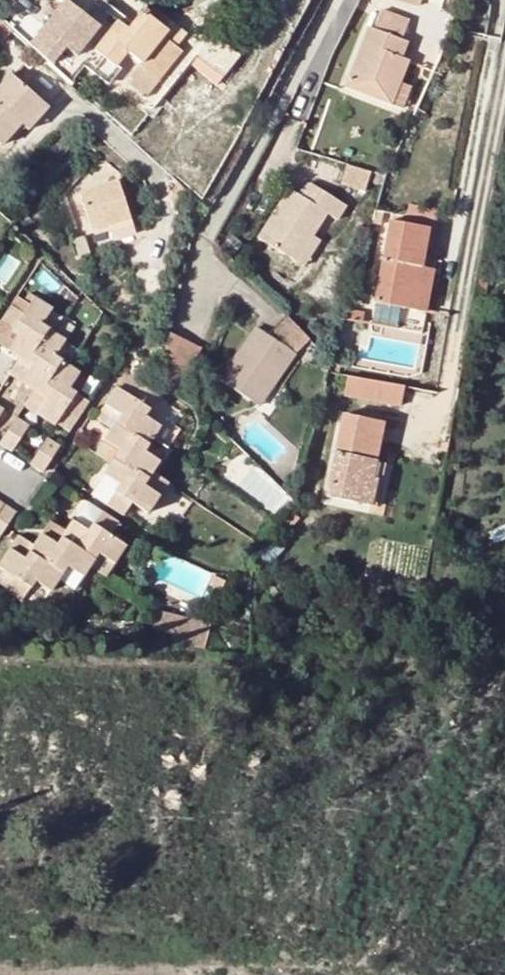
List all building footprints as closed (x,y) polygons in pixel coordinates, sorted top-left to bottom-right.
[(69,81),(81,65),(117,21),(93,2),(46,60),(69,81)] [(174,46),(185,33),(152,6),(148,10),(146,14),(167,32),(163,37),(174,46)] [(117,21),(81,65),(107,85),(120,70),(116,67),(128,52),(141,63),(129,77),(132,80),(128,85),(145,98),(161,78),(156,74),(177,48),(174,46),(163,37),(167,32),(146,14),(148,10),(143,7),(139,11),(139,15),(128,27),(117,20),(117,21)] [(369,26),(345,88),(383,102),(400,58),(407,41),(401,39),(408,19),(382,10),(374,28),(369,26)] [(212,35),(196,55),(222,75),(238,55),(212,35)] [(161,78),(182,52),(177,48),(156,74),(161,78)] [(409,61),(400,58),(383,102),(392,105),(409,61)] [(2,145),(20,124),(27,129),(46,106),(11,74),(0,86),(0,144),(2,145)] [(372,169),(346,162),(340,183),(367,190),(372,169)] [(116,179),(78,192),(90,228),(128,215),(116,179)] [(258,237),(296,261),(312,236),(326,213),(337,220),(346,205),(309,183),(301,196),(289,188),(258,237)] [(422,267),(429,227),(390,220),(374,302),(418,310),(423,284),(418,283),(422,267)] [(312,236),(296,261),(303,266),(320,241),(312,236)] [(434,270),(422,267),(418,283),(423,284),(418,310),(426,312),(434,270)] [(25,363),(46,330),(40,326),(50,310),(33,298),(23,314),(11,305),(0,321),(0,322),(18,334),(8,351),(25,363)] [(284,315),(264,334),(293,353),(308,340),(284,315)] [(255,328),(219,381),(250,401),(269,374),(276,378),(293,353),(264,334),(255,328)] [(46,330),(25,363),(31,367),(27,372),(20,383),(38,394),(60,361),(54,357),(64,341),(46,330)] [(168,333),(159,371),(177,389),(198,348),(168,333)] [(79,373),(60,361),(38,394),(45,399),(41,405),(35,414),(53,427),(63,410),(77,418),(88,401),(69,388),(79,373)] [(8,375),(20,383),(27,372),(14,364),(8,375)] [(257,406),(276,378),(269,374),(250,401),(257,406)] [(348,374),(344,395),(402,405),(406,384),(348,374)] [(118,416),(114,423),(148,445),(152,439),(167,449),(175,437),(144,416),(157,397),(140,385),(131,398),(116,387),(103,406),(118,416)] [(23,406),(35,414),(41,405),(30,397),(23,406)] [(342,414),(327,497),(370,505),(375,480),(371,480),(374,463),(382,422),(342,414)] [(11,451),(27,426),(15,418),(0,441),(0,444),(11,451)] [(148,445),(114,423),(102,441),(112,448),(118,452),(114,457),(148,479),(167,449),(152,439),(148,445)] [(15,450),(30,460),(46,437),(32,427),(15,450)] [(41,472),(46,465),(58,447),(46,439),(29,464),(41,472)] [(112,448),(102,441),(95,452),(104,459),(112,448)] [(243,451),(226,471),(274,512),(291,493),(243,451)] [(117,485),(105,504),(122,516),(130,504),(145,514),(158,495),(144,485),(148,479),(114,457),(102,475),(117,485)] [(385,465),(374,463),(371,480),(375,480),(370,505),(378,507),(385,465)] [(0,507),(0,533),(3,528),(14,513),(2,505),(0,507)] [(92,559),(88,566),(104,576),(123,547),(108,537),(117,522),(99,511),(86,531),(71,521),(64,532),(60,538),(92,559)] [(56,543),(60,538),(64,532),(48,521),(41,534),(56,543)] [(494,544),(504,539),(504,524),(489,533),(494,544)] [(72,590),(88,566),(92,559),(60,538),(56,543),(41,534),(28,552),(60,574),(56,579),(72,590)] [(18,536),(9,549),(18,555),(27,542),(18,536)] [(56,579),(60,574),(28,552),(24,558),(18,555),(9,549),(0,562),(0,568),(12,577),(3,590),(19,601),(34,580),(49,591),(56,579)] [(202,650),(207,625),(154,612),(150,630),(170,635),(169,642),(202,650)]
